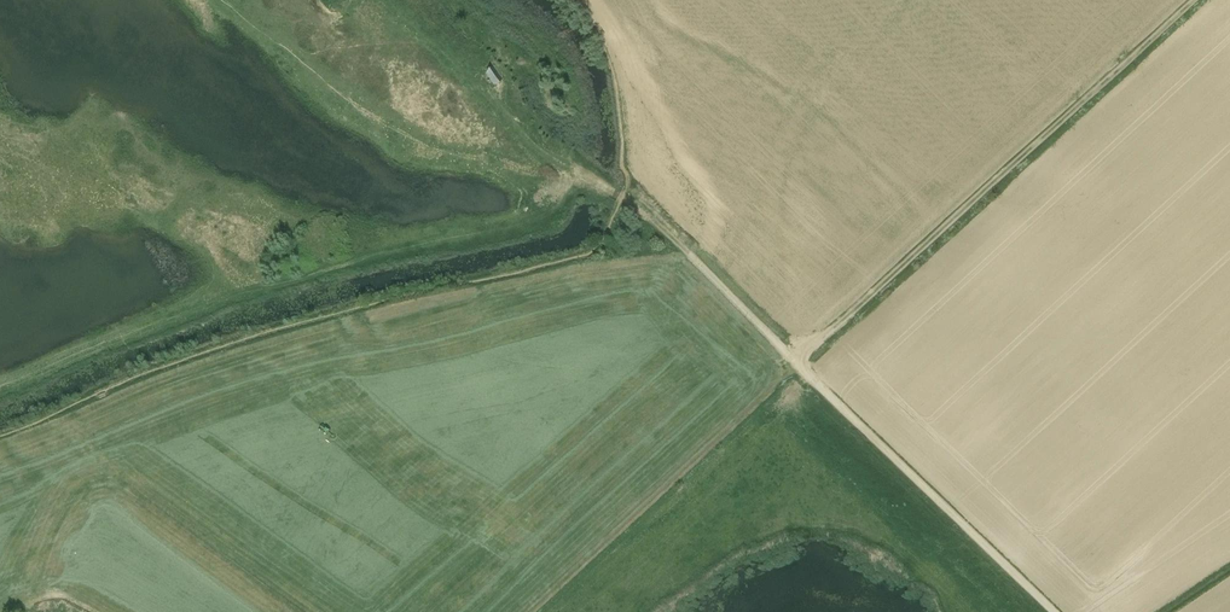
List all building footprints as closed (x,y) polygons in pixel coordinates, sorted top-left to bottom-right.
[(502,78),(494,66),(485,72),(494,84),(501,85),(502,78)]
